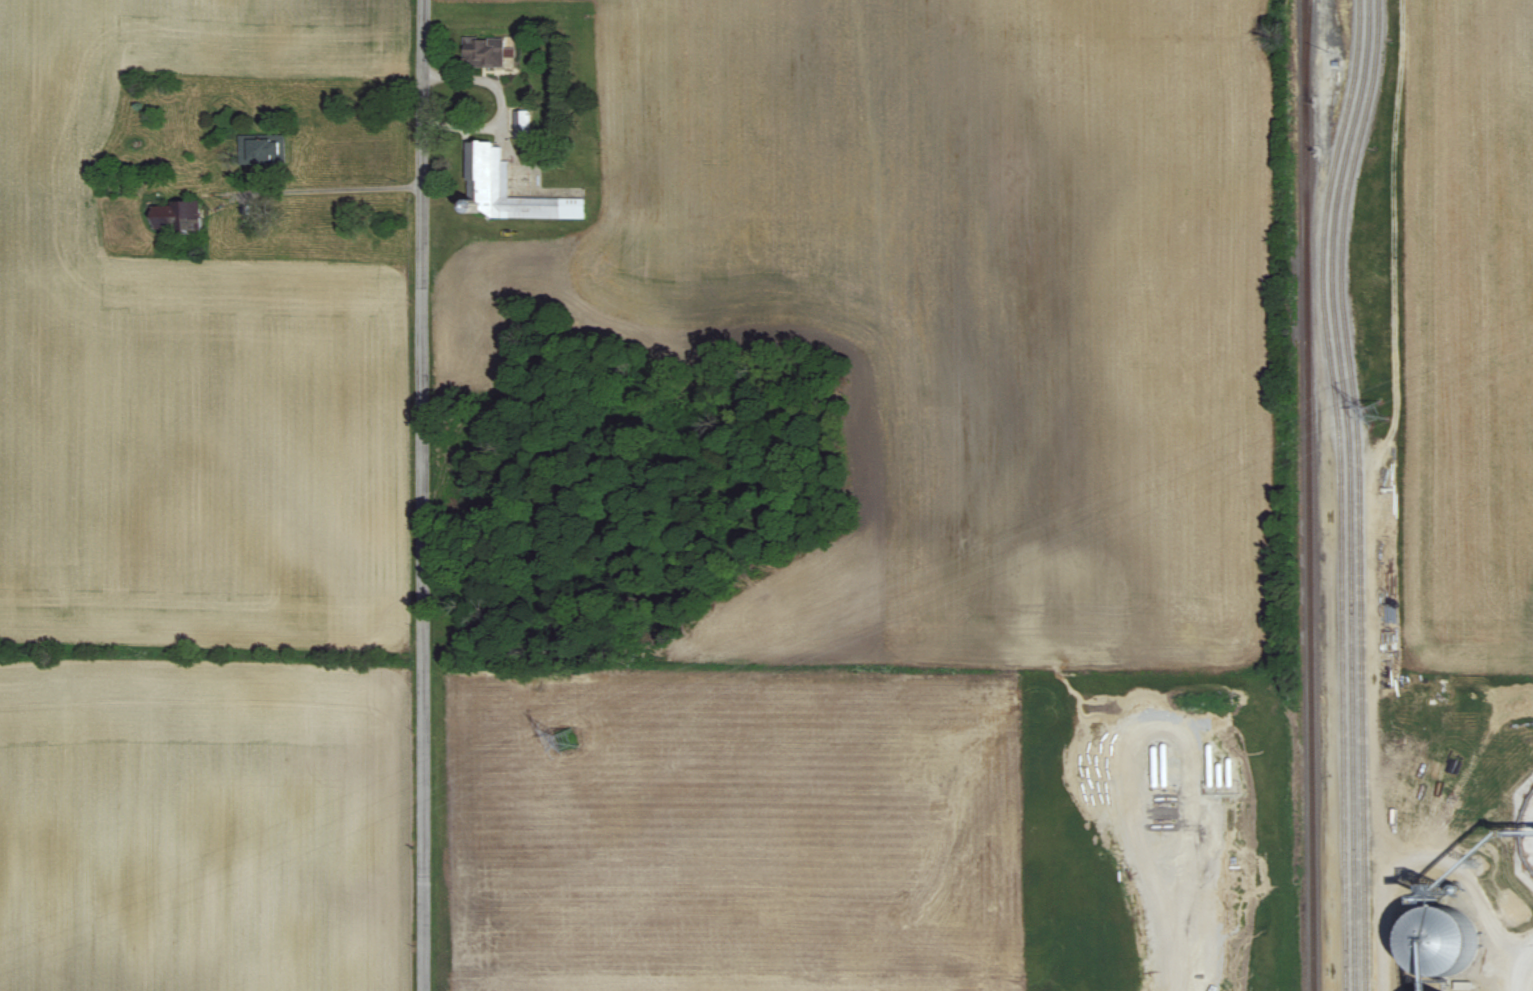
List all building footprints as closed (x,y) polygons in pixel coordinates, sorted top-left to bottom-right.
[(465,67),(506,67),(506,37),(465,37),(465,67)] [(241,164),(284,164),(284,138),(241,138),(241,164)] [(586,197),(510,197),(510,159),(503,159),(503,141),(470,141),(470,200),(484,200),(484,215),(503,215),(503,211),(526,212),(526,218),(586,218),(586,197)] [(202,199),(172,200),(173,209),(154,209),(155,231),(202,230),(202,199)]
